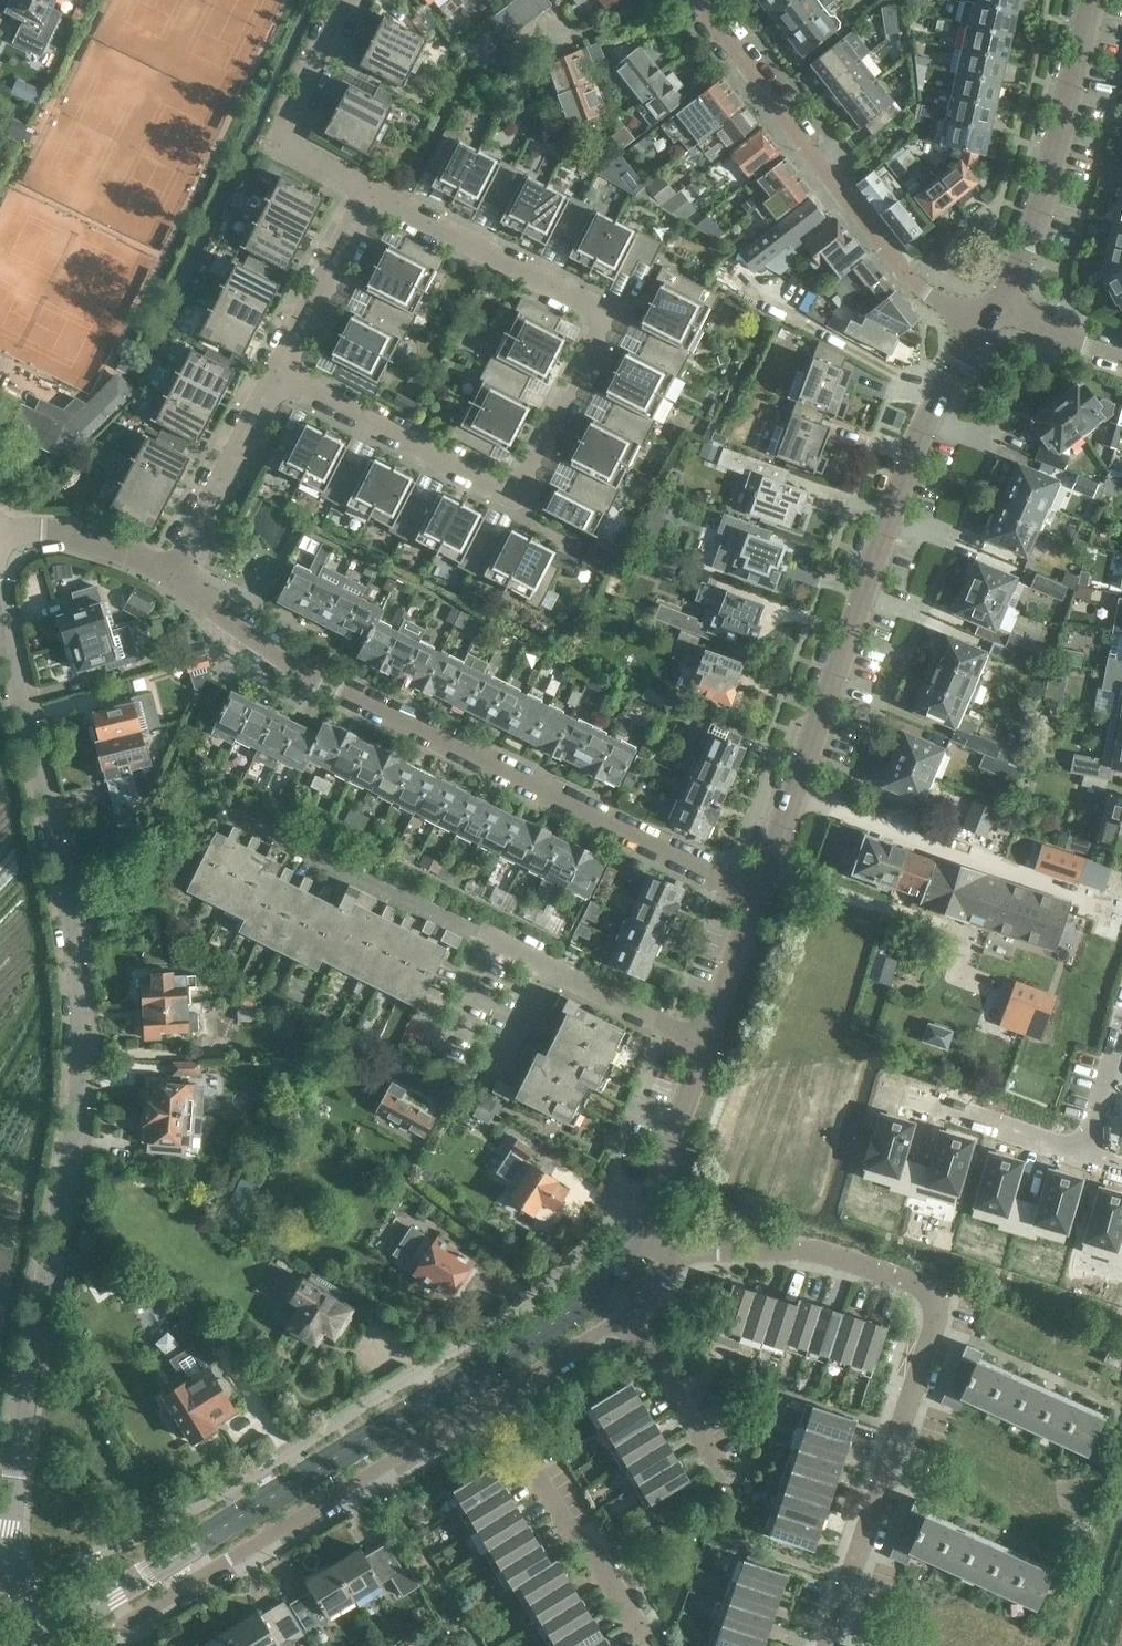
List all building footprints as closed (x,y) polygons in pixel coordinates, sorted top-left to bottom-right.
[(37,0),(11,0),(5,12),(31,24),(25,36),(29,38),(32,41),(32,43),(32,45),(38,48),(36,52),(37,52),(32,64),(47,71),(49,69),(56,73),(60,64),(62,65),(68,51),(66,50),(69,44),(58,37),(52,32),(51,30),(51,27),(52,23),(45,20),(52,7),(37,0)] [(520,0),(514,0),(509,4),(525,25),(534,18),(520,0)] [(534,0),(520,0),(534,18),(543,11),(534,0)] [(548,0),(534,0),(543,11),(551,4),(548,0)] [(619,0),(601,0),(608,9),(619,0)] [(773,18),(796,0),(759,0),(764,7),(764,10),(769,17),(772,17),(773,18)] [(788,38),(819,13),(819,12),(811,3),(815,0),(796,0),(773,18),(779,27),(779,30),(784,36),(787,36),(788,38)] [(964,1),(1016,13),(1016,11),(1019,9),(1020,2),(1019,0),(964,0),(964,1)] [(959,25),(967,26),(1010,36),(1011,35),(1013,33),(1015,25),(1013,23),(1016,13),(964,1),(959,25)] [(525,25),(509,4),(500,11),(516,32),(525,25)] [(71,18),(80,23),(86,12),(76,7),(71,18)] [(894,8),(881,10),(885,36),(898,34),(894,8)] [(819,13),(788,38),(795,46),(794,49),(799,55),(802,56),(804,57),(835,33),(826,21),(830,18),(823,9),(819,12),(819,13)] [(500,11),(492,18),(507,38),(516,32),(500,11)] [(372,41),(416,64),(428,40),(384,17),(376,33),(372,41)] [(950,22),(933,18),(931,29),(948,32),(950,22)] [(967,26),(965,35),(959,33),(955,49),(1005,60),(1005,58),(1008,56),(1010,49),(1008,46),(1010,36),(967,26)] [(810,65),(826,87),(860,61),(843,39),(810,65)] [(416,64),(372,41),(371,40),(370,42),(371,42),(367,50),(359,66),(403,88),(415,65),(419,67),(420,66),(416,64)] [(587,49),(593,65),(604,55),(598,43),(587,49)] [(628,99),(635,94),(642,103),(655,94),(647,84),(659,74),(652,64),(660,58),(651,47),(643,53),(640,49),(615,69),(615,70),(605,78),(616,92),(620,89),(628,99)] [(1005,60),(955,49),(954,48),(949,73),(960,75),(961,75),(999,84),(1002,74),(1004,72),(1006,64),(1004,62),(1005,60)] [(510,72),(524,61),(514,49),(501,60),(510,72)] [(581,50),(547,64),(551,75),(547,77),(552,89),(556,88),(558,94),(592,81),(581,50)] [(915,64),(927,67),(928,67),(930,60),(914,56),(915,64)] [(826,87),(843,108),(876,82),(860,61),(826,87)] [(915,64),(918,89),(922,90),(927,67),(915,64)] [(517,74),(495,83),(500,93),(511,88),(522,83),(517,74)] [(664,80),(659,74),(647,84),(655,94),(642,103),(650,113),(646,116),(652,124),(681,101),(674,93),(681,87),(670,75),(664,80)] [(950,98),(955,99),(994,108),(999,84),(961,75),(960,75),(958,88),(953,87),(950,98)] [(679,139),(689,150),(746,106),(724,78),(661,126),(674,143),(679,139)] [(560,111),(598,96),(592,81),(558,94),(558,95),(515,111),(535,123),(543,109),(557,103),(560,111)] [(893,103),(876,82),(843,108),(860,129),(864,126),(872,136),(893,120),(885,109),(893,103)] [(337,109),(381,131),(393,107),(349,85),(341,101),(337,109)] [(511,88),(500,93),(510,102),(516,99),(511,88)] [(569,126),(604,112),(598,96),(560,111),(565,126),(568,125),(569,126)] [(607,103),(612,114),(625,108),(619,96),(607,103)] [(945,122),(950,123),(950,122),(989,131),(991,121),(994,119),(995,112),(994,109),(994,108),(955,99),(952,111),(947,110),(945,122)] [(917,105),(915,115),(932,118),(934,109),(917,105)] [(746,106),(689,150),(684,154),(691,163),(703,153),(709,162),(760,124),(746,106)] [(385,133),(381,131),(337,109),(336,108),(335,109),(337,110),(333,118),(332,117),(324,133),(344,144),(341,150),(361,160),(364,154),(368,156),(380,132),(384,134),(385,133)] [(906,108),(896,117),(903,125),(913,116),(906,108)] [(952,148),(977,154),(983,156),(986,144),(988,143),(990,136),(988,133),(989,131),(950,122),(950,123),(947,135),(942,134),(940,145),(952,148)] [(621,149),(635,139),(625,126),(611,136),(621,149)] [(782,152),(772,140),(763,128),(729,153),(734,160),(744,171),(749,178),(782,152)] [(451,204),(480,150),(479,149),(477,153),(457,142),(459,139),(445,131),(424,171),(436,177),(431,187),(453,199),(451,203),(451,204)] [(654,141),(648,133),(625,152),(631,160),(654,141)] [(930,171),(937,179),(955,202),(978,183),(973,176),(977,154),(952,148),(950,154),(930,171)] [(480,150),(451,204),(452,204),(454,199),(477,211),(482,201),(493,207),(514,167),(501,160),(499,164),(478,153),(480,150)] [(907,150),(897,158),(904,166),(914,158),(907,150)] [(645,186),(621,155),(619,153),(595,172),(633,195),(645,186)] [(800,175),(786,158),(757,181),(763,189),(742,205),(749,214),(755,209),(800,175)] [(887,166),(913,198),(931,220),(955,202),(937,179),(923,190),(897,158),(887,166)] [(520,239),(548,185),(547,185),(546,188),(525,178),(527,174),(514,167),(493,207),(505,212),(499,222),(522,234),(519,239),(520,239)] [(857,186),(881,216),(905,197),(881,167),(857,186)] [(660,174),(645,186),(633,195),(659,206),(676,194),(660,174)] [(776,221),(813,192),(800,175),(755,209),(763,218),(770,213),(776,221)] [(264,199),(268,201),(311,224),(312,224),(313,223),(312,223),(316,215),(324,199),(281,176),(268,200),(264,198),(264,199)] [(549,185),(548,185),(520,239),(521,239),(523,235),(545,246),(550,236),(562,242),(582,202),(569,195),(567,199),(547,189),(549,185)] [(684,189),(662,206),(684,219),(698,207),(684,189)] [(929,227),(905,197),(881,216),(904,246),(929,227)] [(745,249),(759,267),(754,270),(758,275),(767,268),(766,266),(763,264),(790,244),(825,217),(811,200),(755,243),(745,231),(731,242),(740,254),(745,249)] [(256,225),(299,248),(301,248),(301,247),(300,246),(307,232),(311,224),(268,201),(256,224),(252,222),(252,223),(256,225)] [(1119,201),(1118,203),(1115,204),(1113,213),(1116,215),(1113,225),(1121,228),(1121,202),(1119,201)] [(582,202),(562,242),(573,248),(568,258),(590,269),(588,274),(616,220),(614,223),(594,213),(596,209),(582,202)] [(694,226),(717,240),(724,234),(707,216),(694,226)] [(616,220),(588,274),(589,274),(591,270),(614,281),(619,271),(631,277),(639,262),(651,268),(663,244),(637,231),(635,234),(615,224),(617,220),(616,220)] [(867,256),(838,220),(804,246),(812,256),(807,259),(815,270),(820,266),(833,283),(867,256)] [(251,253),(247,260),(271,272),(275,265),(287,271),(292,262),(299,248),(256,225),(244,247),(240,245),(239,247),(251,253)] [(1106,280),(1121,271),(1121,232),(1112,230),(1112,232),(1109,233),(1107,242),(1109,244),(1102,273),(1106,280)] [(374,265),(374,266),(428,294),(428,293),(424,291),(435,271),(439,273),(446,259),(406,238),(400,250),(390,245),(379,268),(374,265)] [(763,264),(766,266),(779,275),(800,258),(790,244),(763,264)] [(867,256),(833,283),(822,292),(829,297),(837,290),(846,302),(859,292),(861,295),(870,288),(879,300),(893,288),(867,256)] [(224,286),(267,309),(275,295),(275,294),(279,285),(268,279),(271,272),(247,260),(243,267),(232,261),(231,262),(235,264),(224,286)] [(371,308),(410,328),(417,315),(413,313),(424,292),(427,294),(428,294),(374,266),(373,267),(378,269),(366,291),(376,296),(371,308)] [(1118,303),(1121,301),(1121,271),(1106,280),(1104,281),(1106,284),(1105,286),(1109,294),(1111,294),(1114,299),(1116,304),(1118,303)] [(647,303),(701,331),(702,330),(698,328),(709,308),(713,310),(720,296),(680,275),(674,287),(664,282),(653,305),(648,302),(647,303)] [(211,310),(255,333),(259,325),(267,310),(268,311),(269,310),(267,309),(224,286),(220,284),(219,286),(223,288),(211,310)] [(853,310),(866,316),(899,334),(917,319),(895,293),(878,305),(871,296),(864,302),(853,310)] [(504,332),(504,333),(558,361),(558,360),(553,358),(565,335),(555,330),(561,318),(521,298),(514,312),(518,314),(507,334),(504,332)] [(650,333),(645,345),(684,365),(691,352),(687,350),(698,330),(701,331),(647,303),(647,304),(652,306),(640,328),(650,333)] [(255,333),(211,310),(207,308),(207,309),(211,311),(199,335),(242,358),(251,342),(250,342),(254,334),(256,334),(256,333),(255,333)] [(403,341),(410,328),(371,308),(365,319),(355,314),(343,336),(339,334),(338,334),(392,362),(393,362),(389,360),(400,339),(403,341)] [(805,315),(815,320),(818,314),(808,309),(805,315)] [(899,334),(866,316),(862,326),(851,320),(845,331),(887,353),(889,355),(893,351),(898,340),(896,337),(898,333),(899,334)] [(838,333),(838,332),(842,326),(830,319),(826,326),(838,333)] [(493,354),(486,367),(526,387),(531,376),(541,381),(553,359),(558,361),(504,333),(503,334),(507,335),(496,356),(493,354)] [(341,365),(335,377),(375,397),(382,383),(378,381),(388,361),(392,363),(392,362),(338,334),(338,335),(343,338),(331,360),(341,365)] [(835,418),(835,416),(843,419),(849,404),(841,401),(852,372),(851,372),(850,373),(841,370),(847,356),(819,341),(807,374),(797,371),(786,399),(796,402),(826,412),(825,413),(834,416),(833,418),(835,418)] [(612,371),(666,399),(667,399),(663,397),(673,376),(677,378),(684,365),(645,345),(639,356),(629,351),(617,373),(613,371),(612,371)] [(179,374),(222,397),(223,397),(224,396),(223,396),(227,388),(235,372),(191,349),(179,373),(175,371),(175,372),(179,374)] [(469,401),(468,401),(523,429),(518,426),(530,404),(520,399),(526,387),(486,367),(479,380),(483,382),(472,403),(469,401)] [(615,402),(609,413),(649,434),(656,420),(652,418),(662,398),(666,400),(666,399),(612,371),(612,372),(617,374),(605,397),(615,402)] [(7,432),(70,461),(138,392),(117,372),(66,424),(21,403),(7,432)] [(162,396),(166,398),(210,421),(211,421),(212,420),(211,419),(218,405),(222,397),(179,374),(167,397),(163,395),(162,396)] [(1066,390),(1052,400),(1080,435),(1092,426),(1094,429),(1112,415),(1114,406),(1103,404),(1099,407),(1084,388),(1078,392),(1076,388),(1069,394),(1066,390)] [(417,403),(396,393),(390,405),(411,416),(417,403)] [(210,421),(166,398),(155,420),(151,418),(150,420),(198,444),(202,435),(203,435),(210,421)] [(1080,435),(1052,400),(1038,411),(1041,415),(1034,420),(1037,424),(1032,428),(1046,447),(1052,443),(1061,455),(1071,447),(1068,444),(1080,435)] [(523,429),(468,401),(468,402),(472,404),(461,424),(457,422),(450,436),(490,457),(496,445),(506,450),(518,428),(522,430),(523,429)] [(796,402),(786,428),(777,425),(766,453),(813,471),(812,474),(813,474),(814,472),(822,475),(828,459),(820,456),(831,428),(830,427),(829,429),(821,425),(825,413),(826,412),(796,402)] [(892,426),(899,428),(905,414),(897,411),(892,426)] [(577,440),(631,468),(631,467),(628,465),(638,445),(642,447),(649,434),(609,413),(604,424),(594,419),(582,442),(577,439),(577,440)] [(298,485),(299,485),(327,431),(326,430),(324,435),(302,424),(296,434),(284,427),(264,467),(278,474),(280,471),(300,481),(298,485)] [(1115,450),(1121,428),(1110,424),(1103,446),(1115,450)] [(320,496),(333,503),(354,463),(342,457),(347,447),(325,436),(328,431),(327,431),(299,485),(300,485),(301,482),(322,492),(320,496)] [(726,436),(714,432),(711,440),(724,444),(726,436)] [(135,460),(179,482),(186,468),(190,458),(143,434),(142,435),(146,437),(135,460)] [(580,470),(574,482),(614,502),(620,489),(617,487),(627,466),(631,468),(577,440),(582,443),(570,465),(580,470)] [(720,447),(704,441),(699,456),(715,461),(720,447)] [(749,513),(759,517),(790,528),(796,512),(801,514),(809,491),(785,483),(790,470),(743,454),(723,447),(717,464),(749,476),(745,488),(755,492),(753,497),(755,497),(749,513)] [(179,482),(135,460),(131,458),(130,459),(134,461),(123,483),(166,506),(170,498),(178,483),(179,484),(180,483),(179,482)] [(367,520),(395,466),(392,470),(370,459),(365,469),(354,463),(333,503),(346,510),(348,506),(369,516),(367,520)] [(388,531),(402,538),(422,498),(411,493),(416,483),(393,471),(396,466),(395,466),(367,520),(368,521),(370,517),(390,528),(388,531)] [(1005,490),(1046,506),(1052,493),(1056,494),(1060,483),(1018,466),(1014,475),(1011,474),(1005,490)] [(1107,477),(1121,477),(1121,476),(1121,472),(1109,469),(1107,477)] [(1100,501),(1104,493),(1105,489),(1103,488),(1088,482),(1078,477),(1073,490),(1100,501)] [(1117,497),(1121,477),(1107,477),(1103,488),(1105,489),(1104,493),(1117,497)] [(167,506),(166,506),(123,483),(119,481),(118,483),(122,485),(110,508),(126,516),(125,517),(152,531),(153,530),(153,531),(162,515),(161,515),(165,507),(167,507),(167,506)] [(541,509),(595,537),(596,535),(593,533),(603,513),(607,515),(614,502),(574,482),(568,493),(558,488),(547,510),(542,508),(541,509)] [(998,514),(1036,529),(1040,531),(1044,520),(1051,523),(1053,517),(1056,511),(1046,506),(1005,490),(999,504),(1002,505),(998,514)] [(422,498),(402,538),(415,545),(417,541),(437,552),(435,555),(436,556),(464,501),(463,501),(461,506),(438,494),(433,504),(422,498)] [(464,501),(436,556),(438,552),(459,563),(457,566),(470,573),(490,534),(479,528),(484,518),(462,506),(464,501)] [(995,513),(993,517),(989,526),(992,527),(988,538),(1029,555),(1034,544),(1030,542),(1036,529),(998,514),(995,513)] [(1098,521),(1096,531),(1107,534),(1109,524),(1098,521)] [(490,534),(470,573),(483,580),(485,576),(506,587),(504,590),(504,591),(532,536),(529,541),(507,529),(502,539),(490,534)] [(784,547),(748,534),(741,553),(737,552),(737,553),(729,550),(732,541),(720,537),(717,546),(716,546),(710,564),(730,571),(729,573),(773,589),(781,568),(777,566),(784,547)] [(533,537),(532,536),(504,591),(505,591),(507,588),(527,598),(525,602),(539,609),(560,569),(548,563),(553,553),(530,542),(533,537)] [(1088,542),(1087,542),(1074,537),(1071,546),(1085,551),(1088,542)] [(332,549),(330,548),(322,544),(313,562),(323,567),(332,549)] [(567,554),(560,568),(571,574),(578,560),(567,554)] [(343,577),(349,566),(341,562),(335,573),(343,577)] [(677,577),(683,579),(707,588),(713,573),(683,562),(677,577)] [(968,584),(967,587),(1008,604),(1018,580),(977,562),(973,573),(969,573),(966,581),(968,584)] [(370,577),(374,569),(366,565),(362,573),(370,577)] [(299,611),(315,578),(294,568),(278,601),(280,602),(279,605),(289,610),(291,607),(299,611)] [(1081,570),(1079,577),(1077,584),(1085,587),(1089,572),(1081,570)] [(1079,577),(1077,576),(1066,571),(1061,584),(1067,587),(1075,590),(1077,584),(1079,577)] [(1061,584),(1036,573),(1030,587),(1062,600),(1067,587),(1061,584)] [(321,622),(337,589),(315,578),(299,611),(301,612),(300,615),(311,620),(312,618),(321,622)] [(396,582),(395,581),(388,578),(383,588),(391,592),(396,582)] [(1089,587),(1085,587),(1077,584),(1075,590),(1074,594),(1087,597),(1089,587)] [(59,615),(67,644),(108,632),(99,603),(98,603),(92,586),(69,593),(74,610),(59,615)] [(706,610),(700,625),(709,629),(708,631),(752,647),(760,626),(756,625),(763,605),(712,587),(706,602),(721,608),(720,612),(716,611),(715,613),(706,610)] [(966,589),(963,590),(959,597),(961,600),(957,611),(1004,631),(1014,608),(1008,605),(1008,604),(967,587),(966,589)] [(135,588),(124,610),(143,620),(155,599),(135,588)] [(343,633),(359,600),(337,589),(321,622),(323,623),(321,626),(332,631),(334,629),(343,633)] [(426,594),(418,590),(411,603),(420,607),(426,594)] [(359,600),(343,633),(344,634),(343,637),(353,642),(355,639),(364,644),(374,623),(380,610),(359,600)] [(445,620),(454,625),(461,611),(452,607),(445,620)] [(1070,621),(1082,623),(1084,610),(1072,608),(1070,621)] [(402,621),(406,612),(398,609),(393,621),(400,624),(402,621)] [(461,611),(454,625),(462,629),(469,615),(461,611)] [(489,625),(482,622),(476,634),(483,637),(489,625)] [(364,644),(358,656),(360,657),(358,660),(378,669),(396,634),(374,623),(364,644)] [(108,632),(67,644),(71,657),(75,659),(79,670),(106,661),(108,668),(139,658),(129,625),(108,632)] [(674,647),(693,654),(699,638),(680,631),(674,647)] [(1005,646),(1036,660),(1042,646),(1011,633),(1005,646)] [(396,634),(378,669),(398,679),(400,676),(401,677),(418,644),(396,634)] [(936,660),(973,676),(979,663),(983,665),(988,653),(946,636),(942,646),(939,645),(933,659),(936,660)] [(1010,663),(1015,651),(1005,646),(1005,647),(993,642),(988,653),(1010,663)] [(184,648),(188,661),(205,656),(201,644),(184,648)] [(418,644),(401,677),(403,678),(401,681),(422,691),(439,655),(418,644)] [(1054,661),(1080,666),(1082,653),(1056,648),(1054,661)] [(685,668),(679,684),(688,687),(687,689),(731,705),(738,684),(734,683),(741,664),(706,651),(699,670),(694,669),(694,671),(685,668)] [(493,671),(501,656),(494,652),(487,668),(493,671)] [(439,655),(422,691),(442,700),(443,698),(444,698),(460,666),(439,655)] [(208,667),(205,656),(185,661),(188,672),(208,667)] [(532,686),(535,680),(541,666),(529,660),(519,683),(522,684),(517,694),(504,687),(488,720),(489,721),(488,723),(499,729),(500,726),(510,731),(526,698),(532,686)] [(923,683),(963,700),(969,687),(973,688),(977,678),(973,676),(936,660),(932,670),(929,668),(923,683)] [(1049,666),(1035,660),(1030,671),(1044,677),(1049,666)] [(1044,698),(1061,701),(1067,667),(1050,664),(1044,698)] [(460,666),(444,698),(454,703),(452,706),(463,711),(464,708),(466,709),(482,676),(460,666)] [(482,676),(466,709),(475,714),(474,717),(485,722),(486,719),(488,720),(504,687),(482,676)] [(585,684),(586,684),(598,691),(602,682),(590,676),(585,684)] [(554,696),(560,682),(551,678),(545,692),(554,696)] [(963,700),(923,683),(916,698),(919,699),(915,709),(956,726),(951,738),(986,753),(1019,767),(1020,765),(1009,760),(1014,748),(980,734),(979,737),(971,734),(975,724),(961,718),(962,715),(958,714),(963,700)] [(641,697),(661,707),(667,695),(647,685),(641,697)] [(612,687),(606,699),(617,705),(623,693),(612,687)] [(1121,716),(1121,688),(1119,699),(1114,698),(1111,713),(1116,714),(1121,716)] [(573,689),(567,703),(574,706),(581,693),(573,689)] [(91,724),(95,741),(140,730),(161,725),(152,692),(130,697),(132,703),(94,712),(93,713),(95,722),(93,722),(93,723),(91,724)] [(236,737),(253,704),(244,700),(245,697),(234,692),(232,694),(231,693),(214,726),(236,737)] [(526,698),(510,731),(511,731),(509,734),(520,740),(521,737),(531,741),(547,709),(526,698)] [(254,705),(253,704),(236,737),(258,748),(274,715),(265,710),(266,708),(256,702),(254,705)] [(547,709),(531,741),(532,742),(531,745),(550,755),(568,719),(547,709)] [(625,715),(616,710),(609,724),(618,729),(625,715)] [(271,774),(279,758),(295,725),(287,721),(288,719),(277,713),(276,716),(274,715),(258,748),(271,754),(256,785),(264,789),(271,774)] [(1116,714),(1111,739),(1121,741),(1121,716),(1116,714)] [(625,715),(618,729),(617,730),(626,734),(633,719),(625,715)] [(738,761),(740,762),(743,755),(741,754),(743,748),(734,744),(738,734),(701,718),(687,750),(697,755),(733,771),(738,761)] [(568,719),(550,755),(570,765),(572,761),(574,762),(590,730),(568,719)] [(328,767),(345,732),(326,722),(324,725),(322,724),(317,736),(307,757),(328,767)] [(301,769),(307,757),(317,736),(308,732),(310,729),(298,723),(297,726),(295,725),(279,758),(301,769)] [(140,730),(95,741),(104,780),(105,780),(112,806),(137,800),(137,799),(139,798),(132,770),(150,765),(150,764),(152,764),(147,745),(144,746),(140,730)] [(590,730),(574,762),(575,763),(574,766),(594,776),(612,741),(590,730)] [(366,742),(345,732),(328,767),(350,778),(366,746),(365,745),(366,742)] [(891,758),(931,774),(936,761),(940,763),(946,751),(904,734),(900,743),(896,745),(891,758)] [(1111,739),(1106,738),(1103,759),(1074,753),(1070,772),(1084,774),(1107,779),(1111,779),(1113,767),(1121,769),(1121,741),(1111,739)] [(612,741),(594,776),(614,786),(615,783),(617,784),(633,751),(612,741)] [(648,760),(648,759),(654,747),(643,742),(637,755),(648,760)] [(372,789),(389,754),(369,743),(367,746),(366,746),(350,778),(372,789)] [(1015,780),(1019,771),(1020,768),(1019,767),(986,753),(985,753),(980,766),(1015,780)] [(409,763),(389,754),(372,789),(393,800),(409,767),(407,766),(409,763)] [(687,777),(724,793),(728,783),(731,784),(735,773),(733,772),(733,771),(697,755),(687,777)] [(935,776),(931,774),(891,758),(886,771),(887,775),(883,784),(924,801),(935,776)] [(240,762),(235,773),(243,777),(248,766),(240,762)] [(626,775),(636,779),(642,766),(632,762),(626,775)] [(415,810),(431,778),(429,777),(431,774),(419,769),(418,771),(409,767),(393,800),(415,810)] [(245,774),(243,778),(242,779),(252,784),(252,783),(255,778),(245,774)] [(276,777),(271,774),(264,789),(268,791),(276,777)] [(317,790),(323,778),(314,774),(309,786),(317,790)] [(1104,791),(1107,779),(1084,774),(1081,785),(1104,791)] [(677,799),(717,816),(726,795),(723,794),(724,793),(687,777),(677,799)] [(332,782),(323,778),(317,790),(327,794),(332,782)] [(440,782),(431,778),(415,810),(436,821),(452,788),(451,787),(452,785),(441,779),(440,782)] [(624,779),(620,789),(635,796),(639,787),(624,779)] [(283,785),(278,795),(286,798),(291,788),(283,785)] [(436,821),(457,832),(474,799),(465,794),(466,792),(455,786),(454,789),(452,788),(436,821)] [(1114,794),(1108,792),(1101,818),(1121,823),(1121,796),(1114,794)] [(963,827),(988,834),(998,800),(973,793),(963,827)] [(479,842),(495,810),(486,805),(488,803),(477,797),(475,800),(474,799),(457,832),(479,842)] [(689,831),(687,836),(700,841),(702,836),(704,838),(705,835),(708,837),(717,816),(677,799),(667,822),(689,831)] [(886,801),(878,799),(874,810),(882,812),(886,801)] [(497,811),(495,810),(479,842),(500,853),(517,820),(508,816),(509,813),(498,808),(497,811)] [(350,832),(359,815),(350,810),(342,827),(350,832)] [(369,820),(359,815),(350,832),(360,836),(369,820)] [(522,864),(540,828),(520,818),(518,821),(517,820),(500,853),(522,864)] [(1101,818),(1094,843),(1121,851),(1121,823),(1101,818)] [(344,966),(362,975),(359,981),(379,990),(382,984),(418,1002),(415,1008),(417,1009),(445,953),(443,952),(443,954),(406,936),(408,930),(400,926),(397,931),(367,917),(376,898),(349,885),(335,914),(266,880),(272,868),(233,848),(241,831),(233,827),(228,838),(227,838),(228,838),(225,844),(215,839),(216,838),(214,837),(186,893),(188,894),(191,888),(246,916),(238,934),(240,935),(243,929),(317,965),(314,971),(315,972),(316,973),(322,963),(341,972),(344,966)] [(560,838),(540,828),(522,864),(544,875),(560,842),(559,841),(560,838)] [(374,843),(384,848),(390,835),(380,830),(374,843)] [(1069,835),(1065,848),(1086,853),(1090,841),(1069,835)] [(906,849),(893,845),(866,836),(853,873),(874,880),(877,887),(877,888),(885,891),(886,890),(893,886),(894,886),(906,850),(906,849)] [(260,841),(251,837),(246,848),(255,852),(260,841)] [(561,894),(566,885),(583,850),(563,840),(562,842),(560,842),(544,875),(539,884),(561,894)] [(395,853),(411,861),(416,851),(400,843),(395,853)] [(279,850),(271,846),(265,857),(274,862),(279,850)] [(1102,889),(1110,866),(1084,858),(1083,859),(1042,846),(1035,868),(1077,882),(1077,881),(1102,889)] [(288,854),(279,850),(274,862),(282,866),(288,854)] [(583,850),(566,885),(587,896),(604,864),(602,863),(603,860),(583,850)] [(934,860),(906,850),(894,886),(922,896),(934,860)] [(420,865),(436,874),(441,865),(424,857),(420,865)] [(934,860),(922,896),(920,903),(1055,949),(1070,904),(948,863),(948,864),(934,860)] [(600,880),(610,884),(619,868),(609,863),(600,880)] [(293,872),(285,868),(280,879),(288,883),(293,872)] [(458,885),(458,884),(462,876),(449,869),(445,878),(458,885)] [(645,873),(635,895),(675,912),(684,892),(681,891),(682,889),(679,888),(681,883),(669,878),(667,882),(645,873)] [(313,882),(304,877),(299,889),(307,893),(313,882)] [(480,895),(484,886),(468,879),(464,887),(480,895)] [(610,884),(600,880),(593,894),(603,899),(610,884)] [(502,906),(509,892),(495,885),(488,899),(502,906)] [(332,891),(323,887),(318,898),(326,902),(332,891)] [(520,898),(509,892),(502,906),(513,912),(520,898)] [(554,908),(560,897),(552,893),(547,904),(554,908)] [(675,912),(635,895),(625,918),(662,934),(663,932),(666,933),(675,912)] [(590,902),(582,918),(594,923),(601,908),(590,902)] [(395,910),(386,906),(381,917),(390,921),(395,910)] [(551,914),(539,908),(532,921),(545,927),(551,914)] [(564,920),(551,914),(545,927),(558,934),(564,920)] [(414,919),(405,915),(400,926),(408,930),(414,919)] [(625,918),(615,940),(652,956),(653,954),(656,955),(661,943),(658,942),(662,934),(625,918)] [(435,924),(426,920),(421,931),(429,935),(435,924)] [(573,933),(574,933),(588,940),(593,930),(578,923),(573,933)] [(453,933),(446,929),(440,941),(448,944),(453,933)] [(448,944),(456,948),(462,937),(453,933),(448,944)] [(652,956),(615,940),(608,937),(599,958),(606,962),(642,978),(643,976),(646,977),(651,966),(648,965),(652,956)] [(1069,972),(1065,971),(993,946),(980,985),(1016,997),(1003,1034),(1041,1048),(1069,972)] [(145,982),(146,1004),(186,1002),(185,986),(189,986),(188,976),(186,975),(173,976),(173,973),(153,974),(154,981),(145,982)] [(239,992),(240,1010),(237,1010),(238,1023),(250,1022),(249,1021),(260,1020),(259,1009),(254,1010),(254,999),(239,992)] [(619,1054),(630,1033),(577,1007),(579,1003),(559,994),(553,1006),(571,1015),(547,1064),(539,1060),(520,1098),(518,1097),(517,1099),(572,1127),(579,1114),(573,1111),(576,1104),(582,1107),(587,1098),(581,1095),(586,1086),(600,1093),(607,1078),(601,1075),(603,1070),(610,1073),(615,1063),(609,1060),(613,1051),(619,1054)] [(201,1001),(186,1002),(146,1004),(148,1038),(162,1037),(161,1032),(199,1030),(198,1012),(201,1012),(201,1001)] [(950,1032),(930,1025),(925,1040),(945,1047),(950,1032)] [(533,1058),(537,1050),(526,1044),(521,1053),(533,1058)] [(529,1067),(533,1058),(521,1053),(517,1061),(529,1067)] [(172,1061),(172,1075),(200,1075),(200,1061),(172,1061)] [(387,1091),(377,1109),(425,1136),(427,1132),(432,1135),(440,1120),(401,1099),(407,1089),(392,1080),(387,1091)] [(504,1084),(503,1084),(496,1080),(491,1091),(499,1095),(504,1084)] [(192,1115),(202,1115),(204,1087),(148,1082),(146,1111),(192,1115)] [(513,1088),(506,1085),(504,1084),(499,1095),(507,1099),(513,1088)] [(192,1115),(146,1111),(144,1140),(190,1144),(192,1115)] [(870,1138),(864,1158),(869,1160),(865,1172),(892,1180),(890,1189),(907,1194),(916,1163),(901,1159),(911,1124),(908,1123),(909,1122),(893,1118),(893,1119),(881,1116),(874,1140),(870,1138)] [(239,1125),(253,1133),(258,1125),(244,1117),(239,1125)] [(543,1165),(541,1168),(528,1160),(534,1150),(529,1147),(536,1137),(510,1120),(506,1126),(515,1131),(505,1146),(511,1149),(496,1171),(517,1185),(508,1199),(539,1220),(550,1217),(568,1190),(555,1181),(556,1179),(548,1173),(550,1169),(543,1165)] [(253,1133),(239,1125),(233,1135),(247,1143),(253,1133)] [(916,1163),(907,1194),(924,1199),(927,1190),(954,1198),(961,1176),(966,1177),(971,1160),(966,1159),(971,1141),(959,1138),(959,1137),(944,1133),(944,1134),(941,1133),(931,1168),(916,1163)] [(980,1188),(974,1210),(1001,1218),(998,1228),(1016,1233),(1025,1202),(1010,1197),(1020,1163),(1017,1162),(1017,1161),(1002,1156),(1002,1157),(990,1154),(985,1171),(980,1170),(975,1187),(980,1188)] [(1025,1202),(1016,1233),(1033,1238),(1036,1228),(1063,1236),(1070,1214),(1075,1216),(1080,1199),(1074,1197),(1079,1180),(1068,1176),(1053,1171),(1052,1172),(1050,1171),(1040,1206),(1025,1202)] [(1083,1245),(1111,1253),(1108,1263),(1121,1267),(1121,1233),(1119,1232),(1121,1224),(1121,1194),(1112,1191),(1112,1192),(1100,1189),(1095,1206),(1090,1205),(1085,1222),(1090,1223),(1083,1245)] [(409,1264),(417,1269),(414,1273),(450,1296),(473,1260),(437,1237),(434,1242),(427,1237),(427,1236),(418,1230),(408,1244),(417,1251),(409,1264)] [(323,1331),(334,1338),(352,1309),(341,1302),(347,1292),(315,1272),(308,1282),(303,1279),(295,1280),(288,1291),(290,1300),(300,1306),(288,1326),(316,1343),(323,1331)] [(736,1348),(741,1332),(755,1291),(732,1283),(713,1341),(736,1348)] [(755,1291),(741,1332),(763,1340),(777,1298),(755,1291)] [(796,1305),(786,1340),(807,1347),(820,1304),(799,1296),(796,1305)] [(777,1298),(763,1340),(784,1347),(786,1340),(796,1305),(777,1298)] [(820,1304),(807,1347),(828,1354),(842,1311),(820,1304)] [(828,1354),(852,1362),(865,1319),(842,1311),(828,1354)] [(170,1355),(183,1379),(163,1391),(172,1407),(165,1412),(177,1433),(185,1428),(192,1439),(200,1442),(211,1435),(213,1428),(210,1424),(233,1410),(226,1397),(229,1394),(231,1388),(229,1383),(225,1380),(220,1379),(215,1380),(200,1356),(212,1349),(190,1313),(174,1322),(188,1345),(170,1355)] [(865,1319),(852,1362),(871,1369),(886,1325),(865,1319)] [(943,1397),(957,1403),(961,1395),(1086,1451),(1101,1417),(976,1360),(982,1349),(965,1341),(959,1354),(962,1355),(943,1397)] [(1104,1359),(1118,1366),(1121,1358),(1121,1356),(1109,1349),(1104,1359)] [(591,1405),(604,1425),(642,1402),(629,1382),(591,1405)] [(642,1402),(604,1425),(616,1445),(654,1422),(642,1402)] [(805,1427),(848,1441),(855,1418),(812,1404),(805,1427)] [(666,1443),(654,1422),(616,1445),(629,1467),(666,1443)] [(848,1441),(805,1427),(797,1450),(840,1464),(848,1441)] [(629,1467),(640,1485),(678,1462),(666,1443),(629,1467)] [(840,1464),(797,1450),(790,1473),(833,1487),(840,1464)] [(678,1462),(640,1485),(650,1501),(688,1478),(678,1462)] [(453,1489),(465,1508),(504,1485),(492,1465),(453,1489)] [(783,1494),(826,1508),(833,1487),(790,1473),(783,1494)] [(465,1508),(477,1528),(516,1505),(504,1485),(465,1508)] [(776,1514),(819,1528),(826,1508),(783,1494),(776,1514)] [(1050,1571),(1026,1560),(926,1514),(931,1503),(913,1495),(907,1509),(910,1510),(891,1550),(906,1556),(909,1549),(1035,1606),(1050,1571)] [(477,1528),(487,1545),(527,1522),(516,1505),(477,1528)] [(819,1528),(776,1514),(769,1534),(812,1548),(819,1528)] [(487,1545),(500,1565),(538,1541),(527,1522),(487,1545)] [(332,1563),(354,1598),(382,1582),(390,1577),(402,1596),(420,1586),(408,1566),(403,1570),(402,1569),(404,1567),(388,1541),(365,1554),(360,1546),(332,1563)] [(518,1584),(550,1561),(538,1541),(500,1565),(513,1587),(518,1584)] [(735,1578),(779,1593),(786,1571),(742,1557),(735,1578)] [(518,1584),(528,1601),(566,1576),(555,1558),(550,1561),(518,1584)] [(354,1598),(332,1563),(305,1579),(311,1588),(289,1601),(305,1628),(318,1621),(318,1622),(320,1623),(321,1624),(323,1624),(325,1624),(327,1622),(328,1621),(328,1619),(328,1614),(354,1598)] [(566,1576),(528,1601),(539,1619),(577,1594),(566,1576)] [(735,1578),(727,1601),(771,1616),(779,1593),(735,1578)] [(590,1616),(577,1594),(539,1619),(552,1640),(590,1616)] [(771,1616),(727,1601),(720,1624),(763,1638),(771,1616)] [(240,1645),(288,1645),(290,1643),(289,1641),(303,1632),(286,1604),(264,1618),(258,1608),(229,1627),(240,1645)] [(556,1645),(588,1645),(603,1637),(590,1616),(552,1640),(556,1645)] [(440,1620),(430,1626),(439,1641),(449,1635),(440,1620)] [(719,1645),(761,1645),(763,1638),(720,1624),(713,1644),(719,1645)] [(229,1627),(201,1644),(202,1645),(240,1645),(229,1627)] [(588,1645),(609,1645),(603,1637),(588,1645)]
